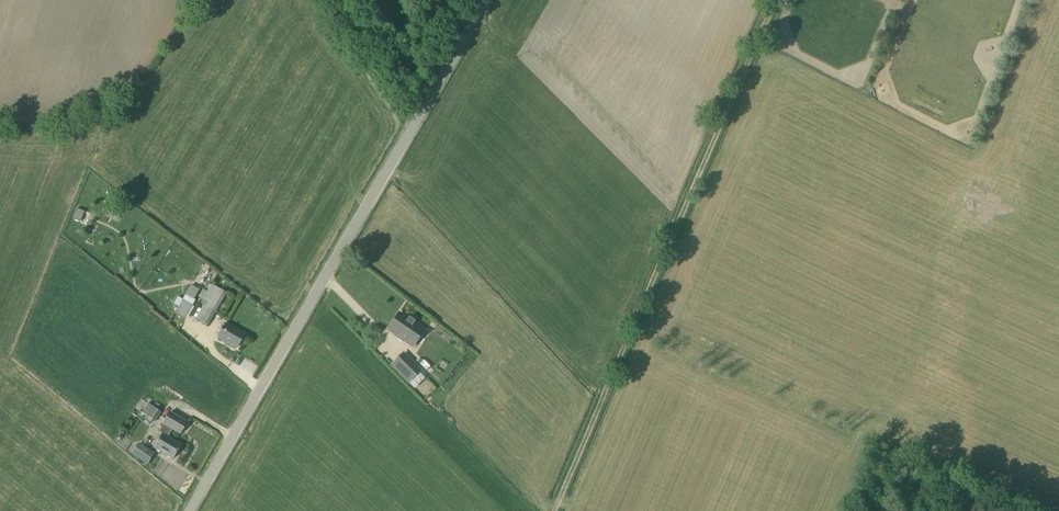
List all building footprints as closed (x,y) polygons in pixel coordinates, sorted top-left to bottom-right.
[(208,325),(226,293),(210,285),(206,292),(202,290),(198,298),(202,300),(200,305),(202,306),(196,319),(208,325)] [(184,319),(191,306),(182,301),(174,314),(184,319)] [(397,314),(387,329),(392,333),(391,334),(393,336),(392,336),(398,340),(399,340),(400,341),(402,339),(404,341),(409,344),(411,340),(417,332),(419,329),(414,325),(405,319),(397,314)] [(243,334),(224,324),(216,338),(235,349),(243,334)] [(417,340),(422,343),(430,329),(425,326),(417,340)] [(419,371),(404,356),(392,367),(408,383),(419,371)] [(148,403),(141,413),(155,422),(161,412),(148,403)] [(161,435),(153,448),(172,460),(180,446),(167,438),(172,430),(179,435),(186,423),(169,413),(162,425),(163,425),(158,433),(161,435)] [(132,454),(142,461),(148,453),(144,451),(146,448),(139,444),(132,454)]
